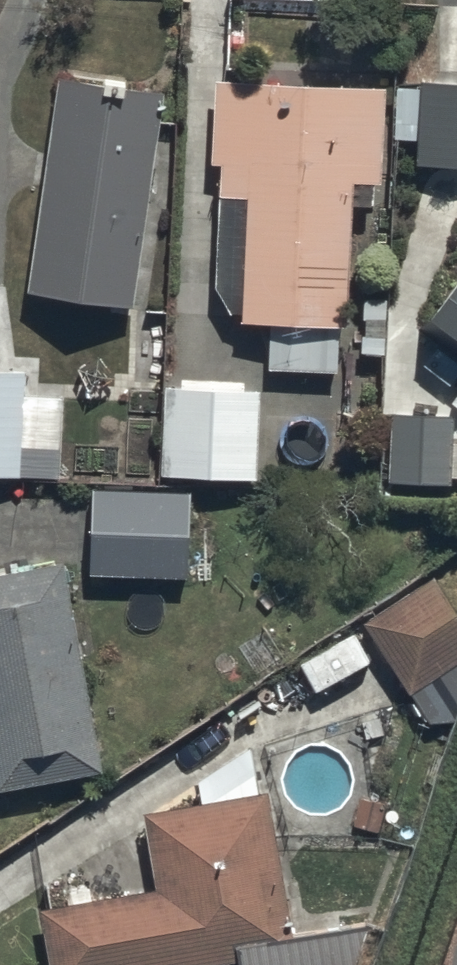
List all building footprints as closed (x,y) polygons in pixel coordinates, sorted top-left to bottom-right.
[(68,76),(31,289),(129,306),(166,92),(68,76)] [(377,84),(225,80),(219,321),(371,325),(377,84)] [(393,83),(392,136),(415,136),(415,162),(456,163),(456,80),(420,80),(420,84),(393,83)] [(432,324),(456,345),(456,291),(432,324)] [(0,365),(0,474),(52,476),(53,445),(15,443),(18,366),(0,365)] [(260,389),(165,383),(160,473),(255,479),(260,389)] [(452,416),(388,413),(386,482),(421,483),(421,499),(450,500),(452,416)] [(187,489),(89,486),(87,572),(185,575),(187,489)] [(0,579),(0,794),(101,774),(59,561),(0,579)] [(361,620),(427,719),(445,717),(456,690),(456,615),(429,574),(361,620)] [(269,796),(152,819),(161,899),(39,913),(50,964),(267,964),(301,958),(269,796)]
